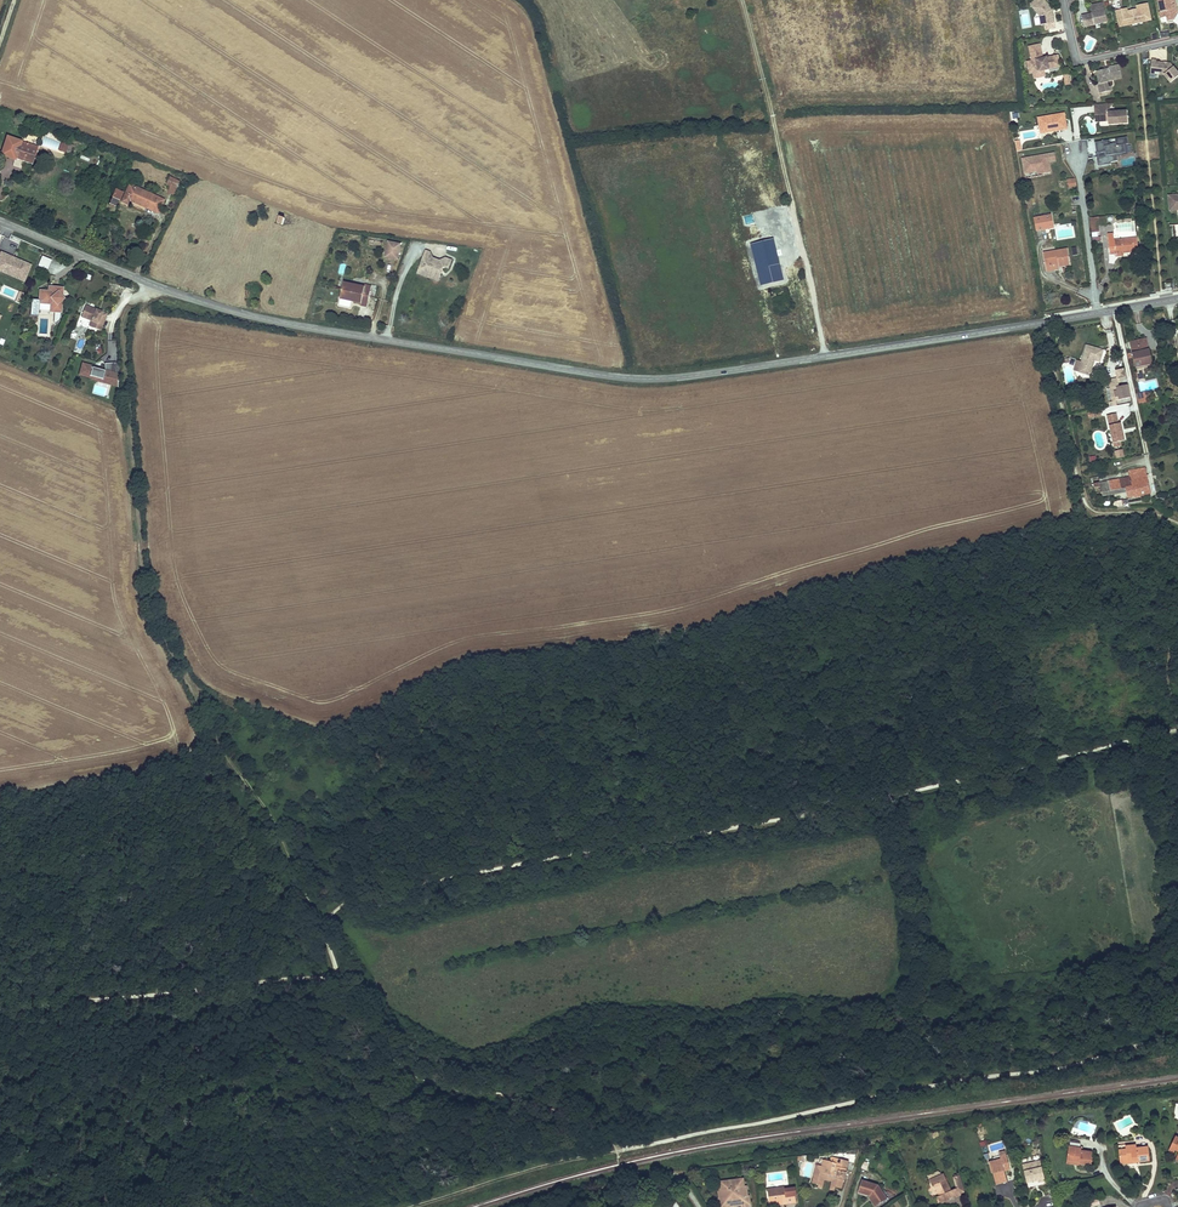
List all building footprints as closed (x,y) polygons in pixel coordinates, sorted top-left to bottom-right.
[(1037,13),(1040,16),(1041,25),(1054,23),(1052,13),(1050,11),(1052,10),(1044,0),(1042,0),(1041,1),(1037,4),(1035,1),(1035,0),(1030,4),(1037,13)] [(1175,0),(1158,0),(1160,12),(1161,18),(1166,17),(1168,21),(1173,20),(1177,13),(1177,8),(1174,9),(1174,5),(1176,5),(1175,0)] [(1107,22),(1102,2),(1090,5),(1091,13),(1092,15),(1087,16),(1087,14),(1081,15),(1084,27),(1094,24),(1094,23),(1099,21),(1100,23),(1107,22)] [(1115,10),(1118,21),(1125,20),(1126,25),(1131,24),(1133,21),(1139,20),(1142,22),(1151,20),(1147,3),(1136,6),(1137,9),(1127,11),(1126,8),(1115,10)] [(1040,44),(1028,46),(1030,54),(1041,52),(1040,44)] [(1041,52),(1030,54),(1032,60),(1043,58),(1041,52)] [(1032,60),(1027,61),(1029,73),(1033,73),(1044,70),(1049,69),(1060,66),(1058,55),(1046,58),(1046,57),(1043,58),(1032,60)] [(1151,60),(1150,69),(1155,69),(1154,72),(1159,73),(1159,74),(1164,75),(1170,83),(1177,76),(1177,73),(1170,63),(1166,63),(1166,64),(1164,64),(1164,63),(1156,62),(1156,60),(1151,60)] [(1105,70),(1097,72),(1099,84),(1098,84),(1100,93),(1110,91),(1109,87),(1107,82),(1111,81),(1110,77),(1121,74),(1119,65),(1108,68),(1108,70),(1105,70)] [(1044,70),(1033,73),(1034,78),(1045,76),(1044,73),(1044,70)] [(1109,104),(1094,104),(1095,113),(1101,113),(1101,121),(1108,121),(1108,124),(1128,123),(1127,111),(1114,112),(1110,112),(1110,107),(1109,104)] [(1038,118),(1040,131),(1046,129),(1047,133),(1053,131),(1053,130),(1055,129),(1056,131),(1062,130),(1061,124),(1066,124),(1064,113),(1038,118)] [(21,142),(7,137),(1,156),(15,160),(17,156),(34,162),(38,148),(21,142)] [(1125,153),(1124,144),(1128,144),(1127,137),(1115,139),(1116,143),(1110,144),(1109,140),(1095,142),(1097,153),(1105,152),(1106,156),(1097,157),(1096,157),(1098,166),(1111,164),(1111,162),(1118,161),(1116,154),(1125,153)] [(68,143),(62,141),(59,151),(65,152),(68,143)] [(1048,162),(1055,160),(1054,153),(1022,159),(1025,173),(1037,171),(1043,170),(1044,173),(1050,172),(1049,166),(1047,166),(1047,164),(1049,163),(1048,162)] [(34,162),(17,156),(15,160),(33,165),(34,162)] [(180,181),(171,177),(168,184),(172,185),(169,193),(174,195),(180,181)] [(164,200),(129,185),(122,202),(129,205),(131,201),(146,208),(148,202),(161,208),(164,200)] [(122,194),(116,191),(109,204),(116,207),(122,194)] [(1169,196),(1171,211),(1177,210),(1177,195),(1169,196)] [(161,208),(148,202),(146,208),(158,214),(161,208)] [(1051,215),(1034,218),(1036,230),(1053,227),(1051,215)] [(1108,225),(1107,216),(1097,217),(1098,226),(1108,225)] [(1098,226),(1097,217),(1090,218),(1092,234),(1093,241),(1101,240),(1101,237),(1098,237),(1097,233),(1099,233),(1098,226)] [(1137,238),(1114,240),(1113,233),(1108,233),(1110,250),(1115,249),(1115,253),(1124,252),(1138,250),(1137,238)] [(398,260),(401,243),(387,240),(384,257),(398,260)] [(1043,253),(1045,262),(1050,261),(1050,266),(1058,264),(1059,267),(1070,265),(1068,249),(1043,253)] [(0,255),(0,271),(24,282),(32,265),(2,251),(0,255)] [(432,256),(425,253),(423,259),(424,262),(423,264),(420,265),(419,268),(428,271),(430,276),(433,274),(442,277),(443,273),(442,270),(446,269),(448,268),(451,269),(454,260),(448,257),(442,260),(439,261),(434,259),(432,256)] [(51,261),(42,257),(38,266),(47,270),(51,261)] [(1050,266),(1045,267),(1046,272),(1059,270),(1059,267),(1058,264),(1050,266)] [(345,284),(343,291),(370,298),(373,287),(366,286),(365,288),(357,286),(345,284)] [(49,292),(41,291),(40,300),(32,299),(31,313),(39,314),(40,303),(51,304),(51,311),(55,312),(62,312),(62,300),(65,299),(63,296),(63,288),(60,288),(60,290),(54,290),(54,292),(49,292)] [(343,291),(341,299),(353,302),(361,304),(361,306),(368,308),(370,298),(343,291)] [(20,304),(24,294),(19,292),(15,302),(20,304)] [(98,310),(87,305),(82,316),(93,321),(91,327),(100,331),(108,314),(102,311),(101,313),(98,312),(98,310)] [(1130,342),(1136,367),(1146,365),(1146,367),(1148,368),(1151,367),(1152,366),(1152,363),(1146,338),(1130,342)] [(1104,350),(1086,346),(1082,363),(1079,373),(1091,376),(1094,363),(1092,362),(1093,360),(1095,361),(1100,362),(1104,350)] [(82,363),(79,375),(90,378),(90,379),(117,387),(117,374),(93,367),(93,365),(82,363)] [(1124,368),(1116,370),(1118,380),(1126,378),(1124,368)] [(1141,370),(1135,372),(1139,381),(1145,378),(1141,370)] [(1127,385),(1118,387),(1117,381),(1111,382),(1115,400),(1121,399),(1129,397),(1127,385)] [(1144,392),(1138,393),(1140,404),(1146,402),(1144,392)] [(1118,414),(1108,417),(1114,444),(1120,442),(1126,441),(1124,432),(1122,433),(1121,430),(1123,430),(1122,423),(1120,423),(1118,414)] [(1122,450),(1115,451),(1116,459),(1124,457),(1122,450)] [(1146,467),(1129,470),(1130,478),(1147,475),(1146,467)] [(1100,476),(1090,478),(1092,487),(1094,488),(1095,493),(1098,493),(1126,489),(1127,497),(1135,496),(1135,498),(1151,495),(1147,475),(1130,478),(1101,482),(1100,476)] [(1150,639),(1129,643),(1130,650),(1151,646),(1150,639)] [(1126,1149),(1119,1150),(1120,1161),(1138,1159),(1138,1162),(1144,1161),(1150,1161),(1148,1146),(1136,1148),(1136,1145),(1126,1146),(1126,1149)] [(1081,1148),(1069,1146),(1067,1160),(1079,1162),(1079,1163),(1092,1166),(1092,1161),(1093,1157),(1091,1157),(1092,1152),(1081,1151),(1081,1148)] [(1010,1167),(1006,1152),(1003,1152),(1004,1154),(1002,1155),(1003,1157),(1001,1158),(1002,1160),(991,1163),(993,1172),(996,1174),(994,1176),(997,1185),(1008,1182),(1005,1171),(1004,1168),(1010,1167)] [(846,1172),(849,1161),(832,1157),(831,1161),(829,1161),(827,1167),(822,1166),(817,1165),(812,1182),(818,1184),(819,1184),(822,1176),(836,1179),(834,1186),(835,1187),(842,1189),(844,1180),(845,1180),(847,1172),(846,1172)] [(1044,1184),(1039,1164),(1031,1166),(1032,1167),(1026,1169),(1026,1167),(1020,1168),(1025,1186),(1031,1184),(1031,1181),(1036,1180),(1037,1183),(1037,1185),(1044,1184)] [(933,1185),(934,1185),(946,1179),(943,1173),(930,1179),(933,1185)] [(836,1179),(822,1176),(819,1184),(818,1184),(818,1187),(822,1188),(824,1180),(827,1181),(832,1182),(830,1189),(834,1190),(835,1187),(834,1186),(836,1179)] [(953,1177),(956,1187),(958,1187),(962,1194),(965,1192),(960,1176),(954,1177),(953,1177)] [(726,1182),(727,1186),(721,1187),(719,1190),(720,1199),(724,1198),(726,1200),(724,1204),(728,1206),(730,1206),(733,1202),(733,1200),(737,1200),(737,1204),(741,1203),(741,1206),(746,1206),(750,1206),(749,1196),(747,1196),(746,1186),(743,1187),(742,1185),(743,1185),(743,1179),(726,1182)] [(946,1179),(934,1185),(939,1195),(951,1190),(946,1179)] [(879,1185),(863,1180),(860,1193),(866,1195),(871,1196),(872,1198),(874,1197),(875,1199),(874,1200),(878,1206),(884,1202),(881,1199),(886,1196),(879,1185)] [(768,1189),(769,1202),(773,1201),(774,1204),(786,1202),(786,1204),(796,1202),(795,1195),(797,1195),(796,1187),(785,1189),(785,1187),(768,1189)] [(956,1187),(951,1190),(939,1195),(938,1196),(940,1201),(947,1197),(947,1198),(953,1196),(954,1198),(962,1194),(958,1187),(956,1187)]
